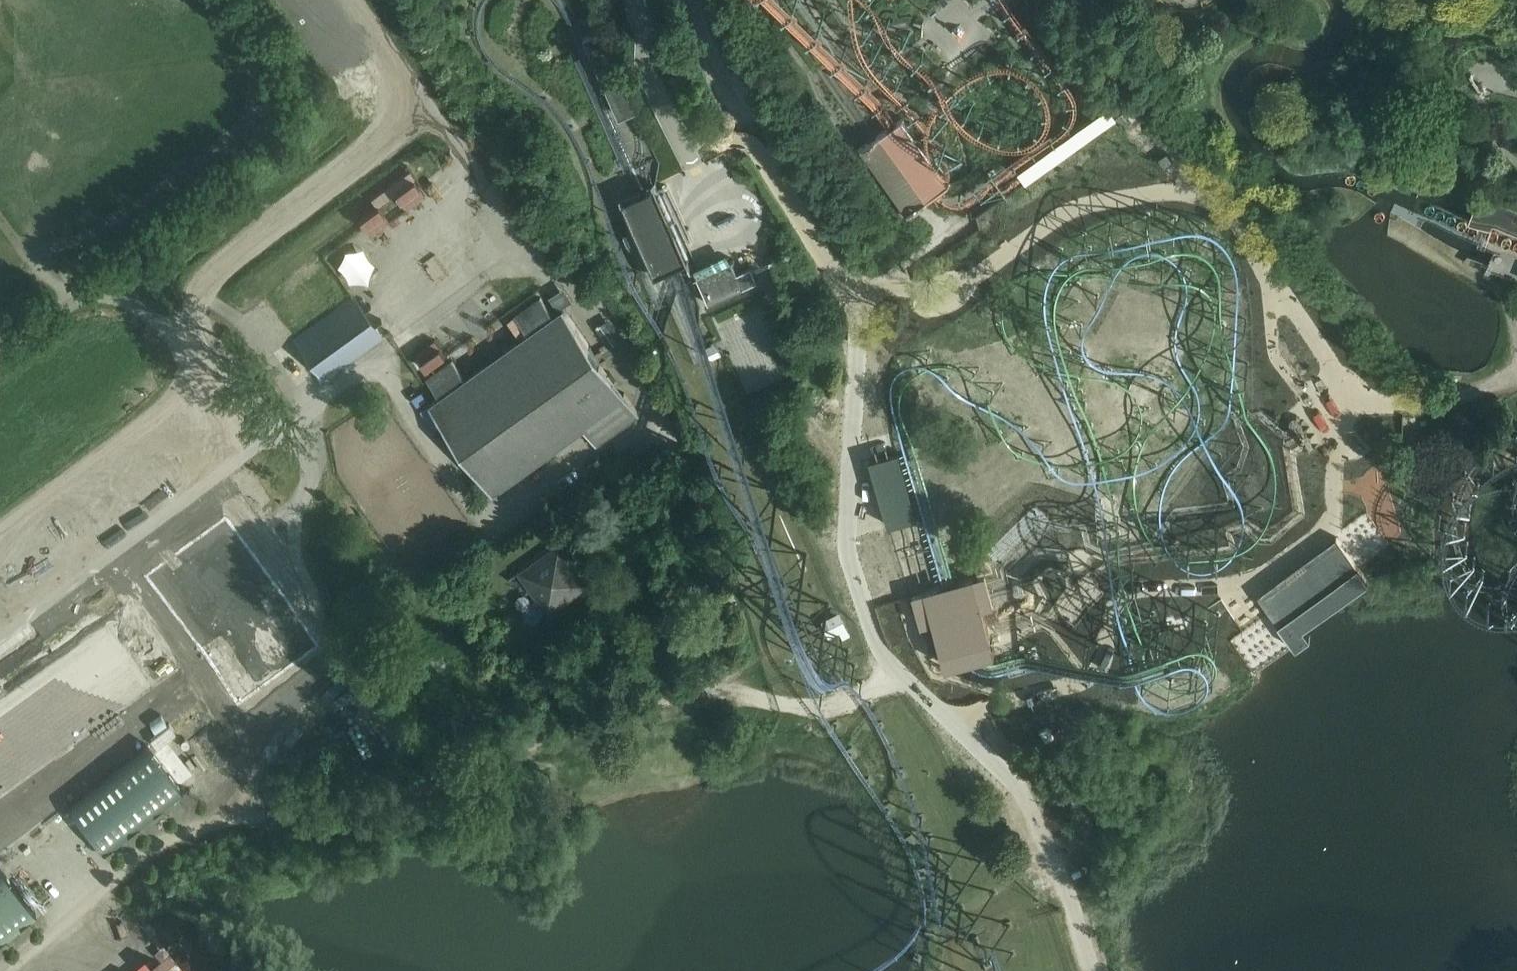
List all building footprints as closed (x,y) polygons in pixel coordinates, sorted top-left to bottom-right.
[(593,28),(581,33),(617,114),(629,109),(635,106),(600,25),(593,28)] [(1113,110),(1109,104),(1019,169),(1023,175),(1028,181),(1118,116),(1113,110)] [(940,188),(944,185),(896,120),(889,125),(876,135),(872,138),(866,142),(859,147),(866,158),(907,212),(913,208),(916,206),(920,203),(930,195),(937,190),(940,188)] [(645,196),(635,201),(670,282),(680,278),(687,275),(695,271),(659,190),(645,196)] [(1476,195),(1467,219),(1490,227),(1492,223),(1516,233),(1516,211),(1476,195)] [(732,257),(698,272),(710,299),(756,279),(750,265),(738,270),(732,257)] [(287,335),(320,381),(383,336),(351,290),(287,335)] [(596,445),(639,414),(563,306),(553,314),(540,296),(515,314),(528,333),(465,378),(452,359),(427,377),(439,395),(429,402),(493,492),(584,427),(596,445)] [(899,454),(868,463),(889,527),(903,523),(913,520),(919,518),(899,454)] [(238,706),(264,688),(320,647),(304,626),(226,517),(145,575),(238,706)] [(1255,596),(1266,610),(1294,647),(1310,635),(1304,626),(1344,596),(1368,579),(1359,566),(1336,536),(1255,596)] [(547,614),(590,583),(559,541),(517,571),(547,614)] [(984,577),(917,593),(939,653),(945,670),(996,657),(991,638),(986,620),(991,620),(994,619),(997,619),(992,603),(990,597),(984,577)] [(145,744),(67,806),(70,810),(97,844),(104,853),(182,791),(145,744)] [(36,914),(0,868),(0,942),(36,914)]
